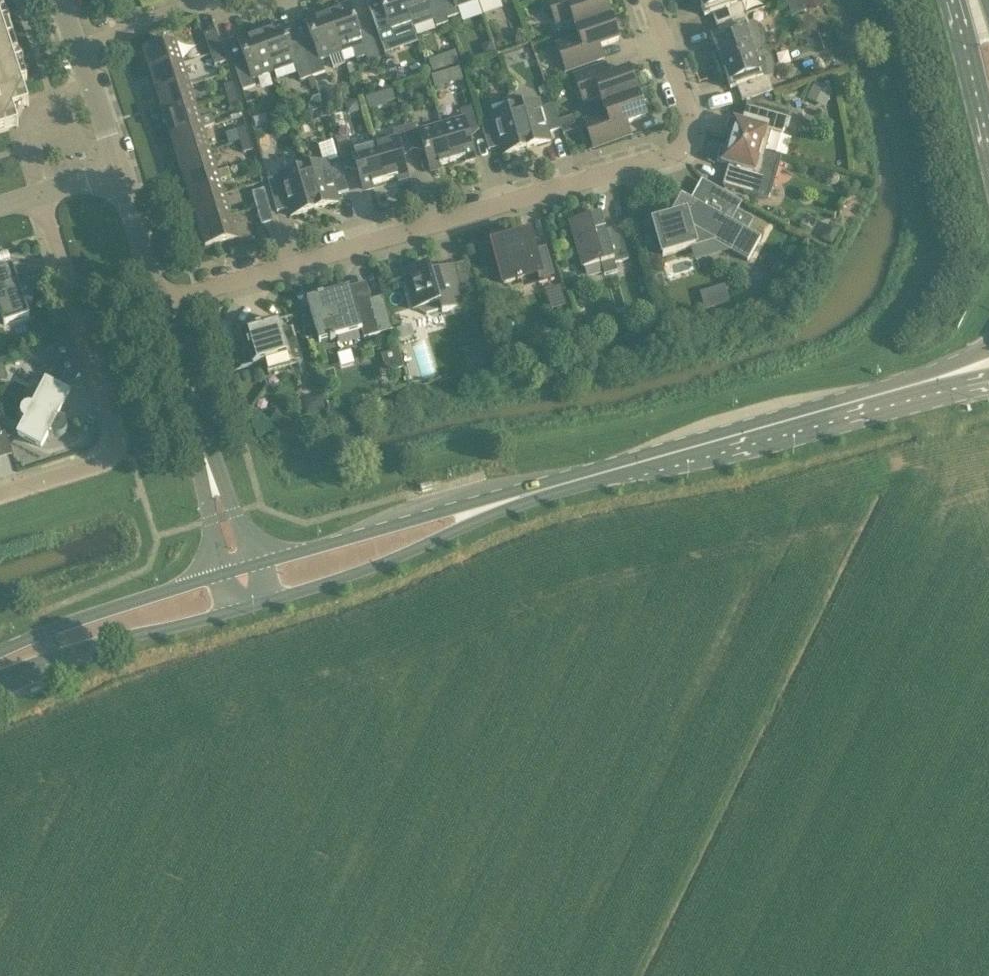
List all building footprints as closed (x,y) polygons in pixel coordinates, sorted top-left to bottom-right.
[(18,128),(13,112),(29,107),(21,83),(27,81),(0,0),(0,134),(18,128)] [(385,20),(374,24),(382,46),(393,42),(391,35),(412,28),(403,0),(378,0),(385,20)] [(427,0),(403,0),(412,28),(434,20),(436,27),(448,23),(447,19),(440,0),(429,4),(427,0)] [(440,0),(447,19),(458,15),(456,8),(477,1),(477,0),(440,0)] [(574,23),(576,29),(610,17),(604,0),(545,0),(554,29),(574,23)] [(712,14),(716,25),(745,15),(742,5),(746,3),(748,0),(693,0),(694,4),(699,2),(704,17),(712,14)] [(823,5),(822,0),(805,0),(808,10),(823,5)] [(358,29),(349,4),(344,2),(338,4),(339,8),(327,12),(341,53),(352,49),(356,61),(365,57),(368,65),(381,60),(377,48),(369,25),(358,29)] [(344,65),(340,53),(341,53),(327,12),(315,16),(314,13),(307,15),(305,20),(314,45),(303,49),(313,78),(324,73),(320,60),(329,57),(333,69),(344,65)] [(720,36),(712,39),(717,54),(713,55),(716,66),(764,49),(765,45),(766,38),(764,32),(760,27),(754,23),(749,25),(745,15),(716,25),(720,36)] [(604,61),(603,59),(599,48),(618,41),(610,17),(576,29),(579,37),(554,45),(565,75),(604,61)] [(290,49),(281,24),(277,21),(270,24),(271,27),(259,31),(273,72),(294,65),(299,82),(313,78),(303,49),(302,50),(301,45),(290,49)] [(215,31),(203,34),(210,58),(222,54),(215,31)] [(273,72),(259,31),(248,36),(246,32),(240,34),(238,39),(246,64),(235,68),(243,91),(255,87),(252,80),(273,72)] [(175,41),(143,51),(150,74),(182,64),(175,41)] [(492,42),(481,45),(485,55),(495,52),(492,42)] [(742,98),(771,88),(768,79),(773,77),(774,70),(774,64),(771,57),(768,53),(764,50),(764,49),(716,66),(720,77),(725,75),(730,90),(738,87),(742,98)] [(455,52),(446,55),(451,67),(459,64),(455,52)] [(212,66),(224,63),(222,54),(210,58),(212,66)] [(157,96),(189,85),(182,64),(150,74),(157,96)] [(605,65),(574,76),(572,76),(582,105),(601,98),(603,105),(637,93),(628,69),(609,76),(605,65)] [(459,68),(445,72),(449,85),(463,81),(459,68)] [(390,74),(393,85),(404,82),(401,74),(397,72),(390,74)] [(816,82),(809,95),(828,104),(834,90),(816,82)] [(231,83),(222,86),(225,98),(234,95),(231,83)] [(164,117),(196,107),(189,85),(157,96),(164,117)] [(392,90),(382,93),(384,103),(395,100),(392,90)] [(637,93),(603,105),(608,119),(591,125),(599,147),(630,135),(626,124),(645,117),(637,93)] [(229,110),(238,107),(234,95),(225,98),(229,110)] [(324,109),(320,97),(313,99),(310,106),(312,112),(324,109)] [(345,104),(347,114),(360,110),(358,101),(345,104)] [(548,146),(550,142),(548,133),(561,129),(552,106),(541,109),(538,101),(514,108),(526,148),(540,144),(541,148),(548,146)] [(746,106),(741,123),(729,119),(725,133),(729,134),(727,142),(765,153),(771,133),(782,137),(787,118),(746,106)] [(170,139),(199,130),(203,129),(196,107),(164,117),(170,139)] [(475,156),(468,133),(480,130),(473,107),(461,111),(463,118),(441,124),(453,162),(465,159),(466,162),(472,160),(475,156)] [(513,156),(512,153),(526,148),(514,108),(490,115),(493,123),(481,126),(488,150),(500,147),(502,156),(506,158),(513,156)] [(325,111),(315,114),(317,120),(327,117),(325,111)] [(565,133),(577,129),(573,115),(561,119),(565,133)] [(424,146),(430,169),(435,171),(441,169),(440,166),(453,162),(441,124),(420,130),(417,123),(406,127),(412,150),(424,146)] [(244,127),(235,130),(238,142),(247,139),(244,127)] [(409,179),(401,153),(412,150),(406,127),(394,130),(397,137),(374,144),(386,185),(398,181),(399,185),(406,183),(409,179)] [(177,161),(210,151),(203,129),(199,130),(170,139),(177,161)] [(242,153),(251,151),(247,139),(238,142),(242,153)] [(768,200),(781,157),(765,153),(727,142),(725,150),(720,148),(716,162),(728,165),(722,186),(768,200)] [(338,207),(340,203),(338,196),(347,193),(338,160),(336,161),(331,143),(318,147),(323,164),(304,169),(316,210),(330,206),(331,209),(338,207)] [(357,166),(364,192),(368,194),(375,192),(374,189),(386,185),(374,144),(352,150),(350,143),(338,146),(345,169),(357,166)] [(184,183),(217,172),(210,151),(177,161),(184,183)] [(303,217),(302,214),(316,210),(304,169),(269,180),(278,211),(289,208),(292,217),(296,219),(303,217)] [(228,170),(217,173),(217,172),(184,183),(191,204),(223,194),(220,182),(230,179),(228,170)] [(263,190),(251,194),(254,202),(266,199),(263,190)] [(695,247),(712,242),(730,252),(748,262),(761,238),(747,232),(753,220),(737,211),(741,202),(719,190),(708,209),(686,197),(674,218),(653,224),(663,256),(695,247)] [(198,226),(230,216),(223,194),(191,204),(198,226)] [(261,226),(263,225),(273,222),(266,199),(254,202),(261,226)] [(583,267),(601,262),(605,275),(617,271),(615,264),(629,260),(620,230),(607,234),(601,214),(588,218),(588,219),(571,224),(583,267)] [(205,248),(237,238),(230,216),(198,226),(205,248)] [(842,230),(831,224),(823,239),(833,245),(842,230)] [(505,284),(521,279),(523,289),(553,281),(545,251),(535,254),(530,235),(493,246),(505,284)] [(403,272),(414,310),(418,309),(427,315),(442,310),(443,313),(465,307),(453,266),(432,272),(430,264),(403,272)] [(34,287),(18,284),(12,267),(0,271),(0,313),(4,325),(29,317),(24,301),(32,302),(34,287)] [(666,287),(663,275),(656,277),(659,289),(666,287)] [(754,289),(752,281),(743,284),(745,292),(754,289)] [(728,284),(704,289),(708,307),(732,302),(728,284)] [(550,287),(552,308),(566,307),(565,286),(550,287)] [(350,287),(323,295),(306,300),(319,343),(335,338),(346,335),(346,336),(352,335),(351,333),(362,330),(364,338),(393,330),(383,297),(360,304),(354,301),(350,287)] [(268,374),(303,363),(293,329),(281,332),(278,321),(266,324),(263,322),(240,329),(245,344),(247,343),(253,365),(265,362),(268,374)] [(310,328),(304,330),(307,340),(313,338),(310,328)] [(25,421),(18,435),(41,447),(48,433),(54,436),(55,436),(56,437),(57,437),(58,437),(59,437),(60,437),(61,436),(62,436),(63,435),(64,434),(65,433),(66,432),(66,431),(67,430),(67,429),(67,428),(67,427),(66,426),(66,425),(66,424),(65,423),(65,422),(64,422),(64,421),(63,421),(63,420),(56,417),(69,393),(68,393),(76,377),(80,376),(69,341),(51,347),(56,362),(33,405),(29,404),(24,405),(21,409),(20,413),(21,418),(25,421)] [(398,351),(381,355),(384,364),(392,362),(394,370),(403,368),(398,351)] [(325,411),(322,399),(305,403),(308,415),(325,411)]
